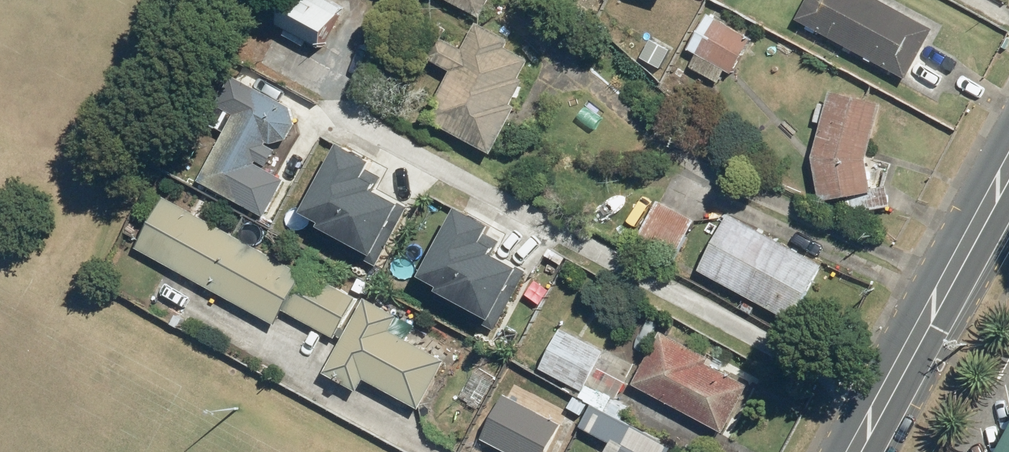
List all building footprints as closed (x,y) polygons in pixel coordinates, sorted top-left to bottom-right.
[(271,24),(321,49),(340,13),(314,0),(283,0),(271,24)] [(493,0),(449,0),(481,19),(493,0)] [(591,22),(603,0),(551,0),(591,22)] [(799,18),(934,94),(952,61),(930,48),(939,31),(927,24),(940,0),(809,0),(799,18)] [(734,77),(756,37),(709,11),(688,49),(698,55),(691,69),(720,85),(726,73),(734,77)] [(429,59),(452,72),(425,119),(492,156),(519,109),(512,105),(525,83),(522,81),(533,62),(510,49),(513,44),(480,25),(467,49),(443,35),(429,59)] [(269,162),(259,156),(266,157),(280,151),(288,137),(284,117),(221,84),(202,119),(221,129),(187,194),(256,230),(276,191),(258,182),(269,162)] [(822,203),(853,198),(856,214),(893,208),(889,188),(874,191),(869,161),(884,106),(834,92),(815,163),(822,203)] [(376,162),(343,145),(306,215),(325,225),(322,230),(375,258),(402,207),(377,194),(384,180),(370,172),(376,162)] [(167,196),(138,249),(277,327),(287,310),(337,339),(357,303),(307,275),(167,196)] [(699,221),(659,200),(637,243),(677,264),(699,221)] [(493,221),(462,205),(423,277),(443,288),(438,296),(491,324),(521,268),(494,254),(501,242),(486,234),(493,221)] [(715,243),(699,272),(796,324),(826,267),(726,213),(711,241),(715,243)] [(455,347),(367,298),(325,375),(360,394),(367,381),(419,410),(455,347)] [(541,372),(585,394),(588,387),(605,353),(562,331),(541,372)] [(663,333),(634,386),(724,435),(750,387),(708,364),(711,359),(663,333)] [(585,394),(581,401),(595,408),(622,422),(630,407),(588,387),(585,394)] [(482,439),(505,451),(548,451),(563,426),(507,395),(482,439)] [(610,444),(606,451),(672,451),(674,448),(622,422),(595,408),(583,430),(610,444)]
